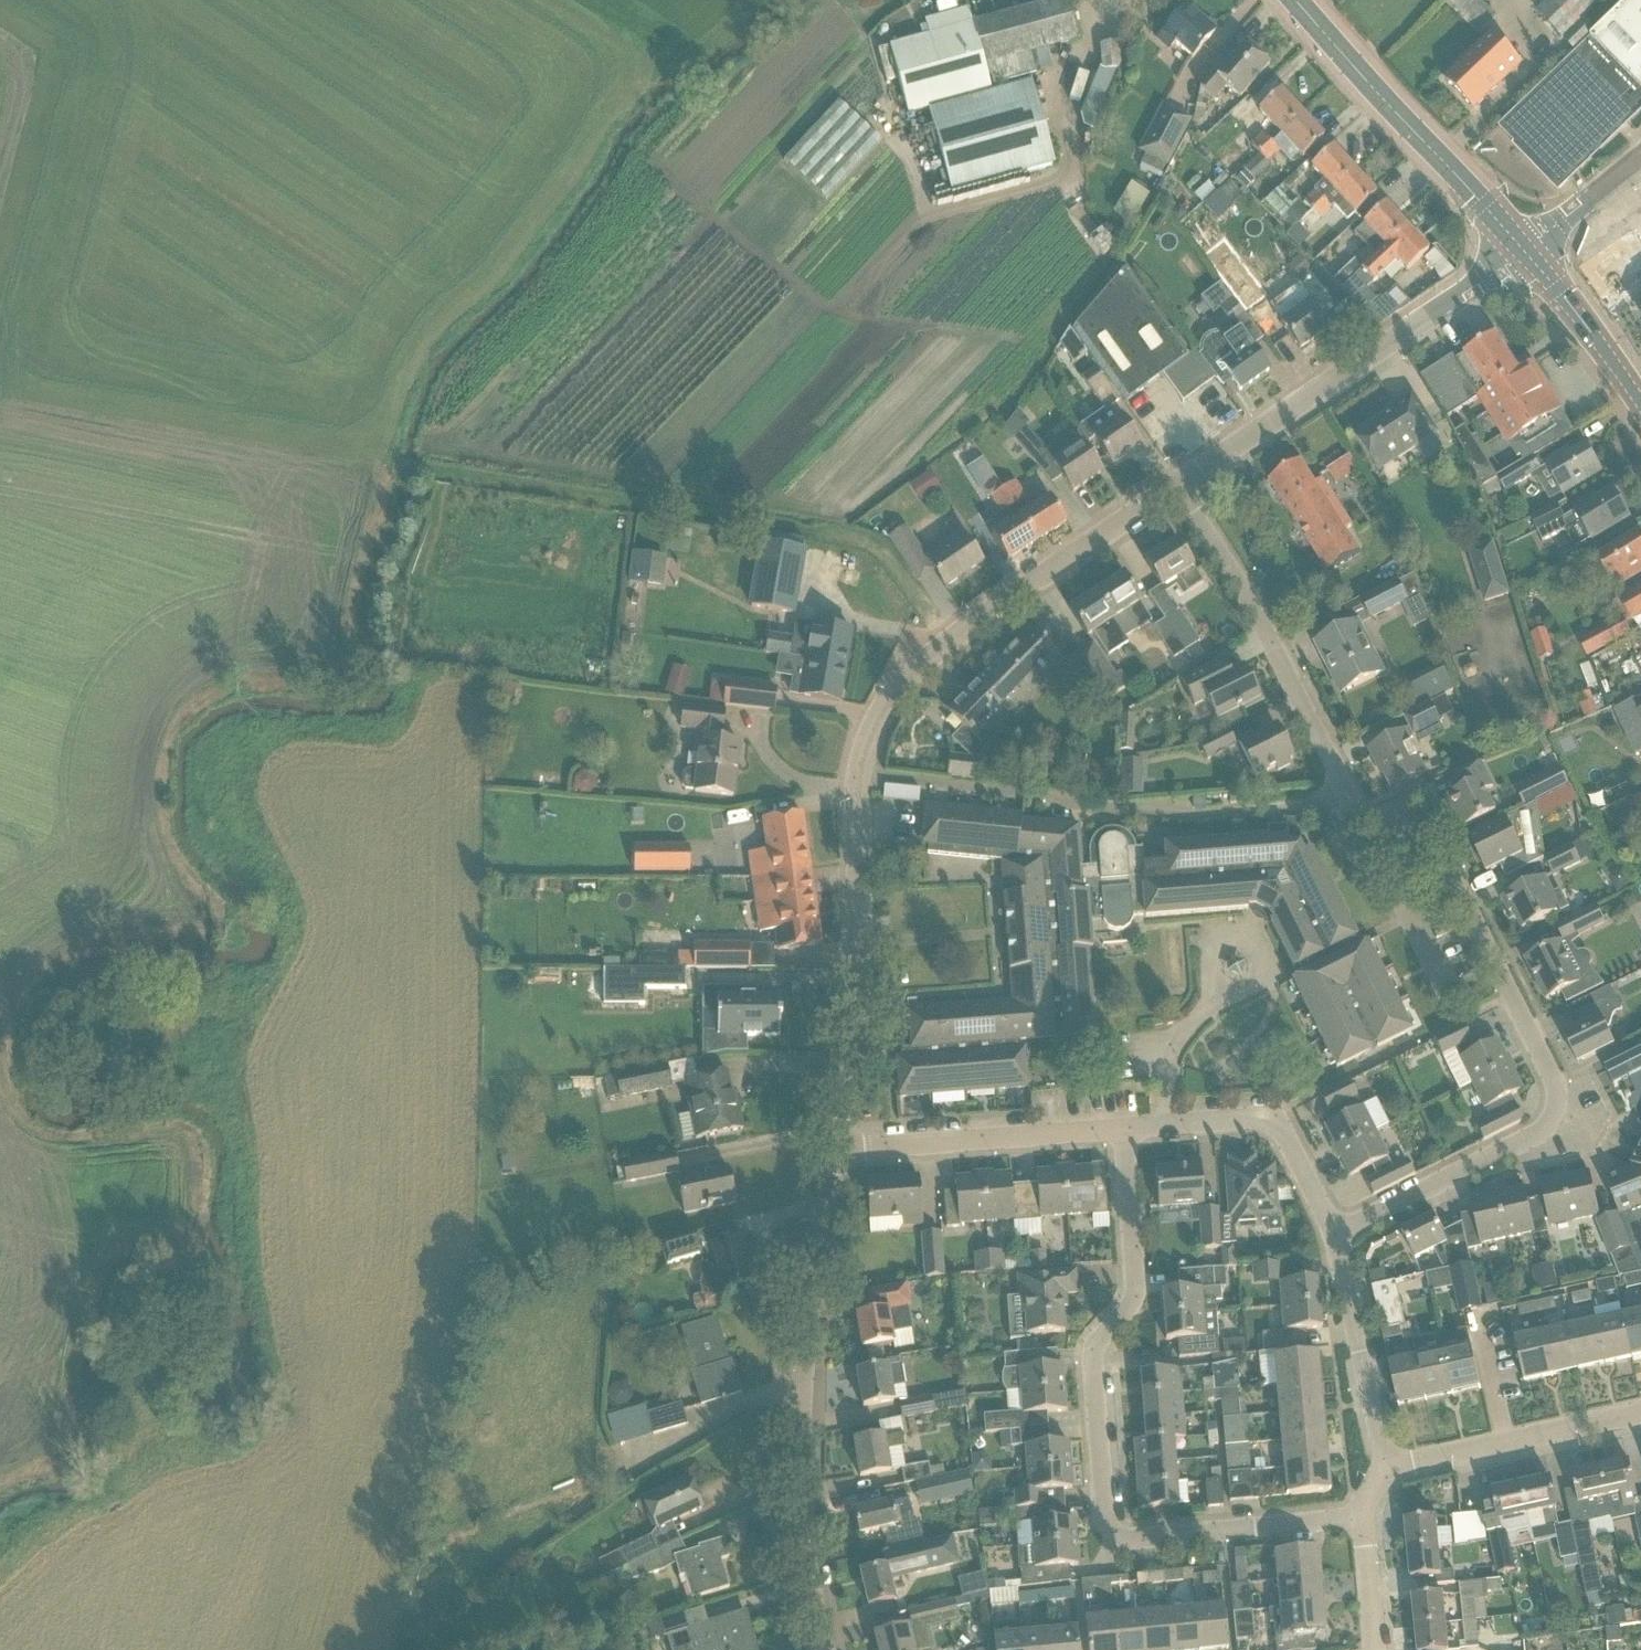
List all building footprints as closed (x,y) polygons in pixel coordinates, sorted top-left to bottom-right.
[(971,24),(983,67),(1039,51),(1078,40),(1068,0),(1058,0),(1046,3),(971,24)] [(1478,35),(1494,18),(1475,0),(1444,0),(1443,1),(1478,35)] [(1614,16),(1601,28),(1498,128),(1558,189),(1640,109),(1640,0),(1630,0),(1614,16)] [(1535,12),(1561,39),(1602,0),(1548,0),(1535,12)] [(1604,6),(1591,18),(1601,28),(1614,16),(1604,6)] [(983,67),(971,24),(967,7),(924,19),(928,34),(888,46),(907,116),(928,110),(949,194),(1054,165),(1030,79),(990,90),(989,85),(1044,70),(1039,51),(983,67)] [(1157,41),(1168,50),(1173,43),(1191,59),(1214,32),(1186,7),(1157,41)] [(1564,40),(1575,51),(1595,32),(1584,21),(1564,40)] [(1445,81),(1473,110),(1521,65),(1492,35),(1445,81)] [(1218,59),(1204,75),(1202,77),(1199,89),(1212,100),(1225,86),(1239,98),(1269,65),(1245,44),(1227,66),(1218,59)] [(1117,45),(1098,46),(1101,72),(1119,70),(1117,45)] [(1258,112),(1279,135),(1301,115),(1279,92),(1258,112)] [(784,160),(826,199),(880,141),(839,102),(784,160)] [(1136,150),(1166,165),(1190,119),(1160,104),(1136,150)] [(1301,115),(1279,135),(1301,159),(1323,139),(1301,115)] [(1205,142),(1217,153),(1240,131),(1228,119),(1205,142)] [(1250,144),(1259,154),(1270,144),(1262,134),(1250,144)] [(1270,144),(1259,154),(1266,162),(1278,152),(1270,144)] [(1310,168),(1332,192),(1354,172),(1332,149),(1310,168)] [(1269,166),(1258,155),(1243,169),(1255,180),(1269,166)] [(1243,172),(1235,179),(1244,189),(1252,182),(1243,172)] [(1347,221),(1375,195),(1354,172),(1332,192),(1323,201),(1329,209),(1333,205),(1347,221)] [(1109,218),(1126,230),(1149,195),(1132,184),(1109,218)] [(1304,204),(1311,212),(1323,201),(1315,193),(1304,204)] [(1329,209),(1323,201),(1311,212),(1318,219),(1329,209)] [(1356,261),(1363,268),(1407,230),(1384,205),(1353,234),(1368,250),(1356,261)] [(1180,206),(1170,214),(1177,223),(1187,215),(1180,206)] [(1588,258),(1625,308),(1640,297),(1640,224),(1639,221),(1588,258)] [(1407,230),(1363,268),(1356,275),(1340,290),(1361,313),(1375,300),(1365,290),(1397,261),(1406,271),(1427,252),(1407,230)] [(1228,242),(1207,258),(1250,314),(1271,298),(1228,242)] [(1426,258),(1446,279),(1453,273),(1433,252),(1426,258)] [(1297,258),(1288,267),(1299,279),(1308,270),(1297,258)] [(1355,259),(1348,266),(1356,275),(1363,268),(1356,261),(1355,259)] [(1096,304),(1071,334),(1086,353),(1097,368),(1096,369),(1101,376),(1119,401),(1123,405),(1189,356),(1176,338),(1132,278),(1126,270),(1096,304)] [(1220,284),(1201,298),(1213,314),(1221,309),(1229,320),(1234,326),(1245,318),(1232,300),(1233,300),(1226,291),(1220,284)] [(1274,310),(1273,311),(1281,323),(1280,324),(1286,332),(1299,350),(1329,328),(1317,310),(1311,302),(1300,287),(1285,297),(1289,302),(1275,311),(1274,310)] [(1378,307),(1388,317),(1391,321),(1392,320),(1392,319),(1400,314),(1401,313),(1401,312),(1388,298),(1378,307)] [(1201,354),(1198,356),(1222,388),(1231,381),(1239,392),(1268,372),(1260,361),(1255,354),(1251,348),(1250,349),(1245,341),(1238,331),(1230,337),(1228,335),(1224,337),(1218,335),(1212,336),(1204,341),(1201,347),(1201,354)] [(1071,334),(1062,346),(1074,362),(1086,353),(1071,334)] [(1453,356),(1421,377),(1424,381),(1423,382),(1447,419),(1465,407),(1478,399),(1517,458),(1519,456),(1524,464),(1534,458),(1575,433),(1570,425),(1530,363),(1517,372),(1494,336),(1456,360),(1453,356)] [(1094,366),(1081,375),(1088,385),(1101,376),(1096,369),(1094,366)] [(1105,410),(1079,428),(1089,442),(1093,439),(1112,466),(1139,447),(1120,419),(1118,421),(1109,408),(1119,401),(1101,376),(1088,385),(1105,410)] [(1390,413),(1375,423),(1355,435),(1376,468),(1396,455),(1398,459),(1415,448),(1413,445),(1436,430),(1413,394),(1388,409),(1390,413)] [(1456,433),(1454,434),(1461,446),(1473,439),(1465,427),(1456,433)] [(1026,428),(1012,440),(1033,463),(1046,451),(1026,428)] [(1066,457),(1053,466),(1060,475),(1072,493),(1100,474),(1087,456),(1081,447),(1079,448),(1070,435),(1057,444),(1059,448),(1066,457)] [(1473,439),(1461,446),(1466,456),(1479,448),(1473,439)] [(1556,483),(1563,495),(1601,472),(1586,446),(1562,460),(1559,456),(1545,464),(1556,483)] [(1479,448),(1466,456),(1470,464),(1484,456),(1479,448)] [(1328,470),(1337,485),(1360,470),(1351,456),(1328,470)] [(1484,456),(1470,464),(1474,472),(1489,464),(1484,456)] [(1498,479),(1497,480),(1507,495),(1524,484),(1542,472),(1534,458),(1524,464),(1498,479)] [(983,461),(968,470),(978,486),(987,501),(990,498),(1001,514),(1014,506),(1003,490),(1002,491),(983,461)] [(1345,530),(1352,526),(1322,480),(1315,484),(1300,461),(1269,481),(1329,573),(1359,553),(1345,530)] [(1489,464),(1474,472),(1478,481),(1494,471),(1489,464)] [(1494,471),(1478,481),(1482,489),(1483,488),(1497,480),(1498,479),(1494,471)] [(1025,499),(1014,482),(1003,490),(1014,506),(1025,499)] [(1610,529),(1628,518),(1613,492),(1587,508),(1584,504),(1573,510),(1574,512),(1563,519),(1556,506),(1530,518),(1543,542),(1569,530),(1580,522),(1591,540),(1610,529)] [(1050,499),(1020,517),(1036,542),(1065,524),(1050,499)] [(1036,542),(1020,517),(991,536),(1007,561),(1036,542)] [(889,539),(905,562),(920,551),(905,529),(889,539)] [(1640,531),(1583,566),(1599,593),(1612,585),(1614,589),(1640,573),(1640,532),(1640,531)] [(927,563),(945,588),(982,563),(961,533),(938,549),(941,553),(927,563)] [(1509,595),(1493,542),(1468,550),(1484,603),(1509,595)] [(749,605),(792,613),(803,551),(759,543),(749,605)] [(1175,543),(1145,562),(1156,581),(1162,589),(1173,582),(1178,579),(1187,593),(1188,592),(1202,583),(1192,567),(1191,568),(1175,543)] [(629,583),(661,586),(664,557),(650,556),(632,554),(629,583)] [(1122,576),(1095,594),(1125,639),(1151,623),(1138,604),(1140,603),(1122,576)] [(1377,676),(1358,639),(1365,636),(1359,624),(1371,618),(1408,600),(1399,582),(1362,600),(1329,617),(1337,633),(1315,644),(1341,694),(1377,676)] [(1630,622),(1640,616),(1640,588),(1619,600),(1630,622)] [(1199,643),(1179,611),(1177,612),(1164,593),(1151,602),(1164,620),(1163,621),(1183,652),(1199,643)] [(1125,639),(1095,594),(1069,611),(1087,638),(1093,634),(1107,656),(1128,643),(1125,639)] [(1578,641),(1587,657),(1631,634),(1622,617),(1578,641)] [(1183,652),(1163,621),(1152,628),(1172,659),(1183,652)] [(812,624),(806,660),(844,667),(851,631),(812,624)] [(1030,629),(976,684),(994,701),(989,706),(1007,723),(1048,682),(1040,675),(1058,657),(1030,629)] [(1532,635),(1535,643),(1540,658),(1552,654),(1544,631),(1532,635)] [(768,635),(765,653),(786,656),(790,657),(793,639),(789,638),(768,635)] [(1093,645),(1077,656),(1107,700),(1123,689),(1093,645)] [(1107,700),(1077,656),(1063,666),(1088,701),(1082,705),(1088,714),(1107,700)] [(794,675),(791,694),(800,696),(838,702),(844,667),(806,660),(803,677),(794,675)] [(1194,707),(1206,700),(1217,721),(1243,707),(1244,710),(1263,701),(1255,685),(1252,686),(1242,667),(1229,674),(1222,661),(1181,681),(1194,707)] [(1442,664),(1403,683),(1416,709),(1454,689),(1442,664)] [(724,705),(773,711),(775,689),(727,683),(724,705)] [(994,701),(976,684),(948,713),(983,747),(1007,723),(989,706),(994,701)] [(1431,703),(1406,715),(1416,736),(1441,723),(1438,716),(1431,703)] [(681,729),(702,731),(701,740),(700,740),(697,771),(686,769),(682,773),(680,784),(684,788),(694,789),(694,793),(711,794),(733,797),(739,744),(719,742),(720,733),(722,733),(724,712),(702,710),(683,708),(681,729)] [(1120,716),(1119,751),(1132,751),(1134,716),(1120,716)] [(1249,736),(1237,742),(1255,777),(1275,767),(1278,772),(1289,766),(1287,761),(1292,759),(1275,726),(1250,738),(1249,736)] [(1368,749),(1379,770),(1382,769),(1393,791),(1426,774),(1404,730),(1368,749)] [(1199,745),(1207,760),(1234,746),(1227,732),(1199,745)] [(947,776),(982,781),(984,761),(949,757),(947,776)] [(1121,780),(1137,780),(1137,761),(1121,760),(1121,780)] [(1493,787),(1481,763),(1474,766),(1455,776),(1462,789),(1450,796),(1455,806),(1454,807),(1464,828),(1496,812),(1485,791),(1493,787)] [(1560,767),(1528,783),(1537,802),(1570,785),(1560,767)] [(1570,785),(1537,802),(1542,811),(1574,795),(1570,785)] [(883,786),(882,800),(918,803),(919,790),(883,786)] [(1241,804),(1240,792),(1229,793),(1230,805),(1241,804)] [(1640,822),(1640,795),(1631,800),(1640,822)] [(1090,920),(1086,868),(1081,868),(1078,826),(1021,820),(1021,815),(925,805),(921,845),(928,845),(927,854),(1000,862),(1012,1002),(907,1010),(910,1049),(901,1050),(901,1058),(896,1058),(899,1098),(1027,1088),(1024,1040),(1054,1038),(1054,1032),(1063,1031),(1064,1037),(1094,1035),(1088,948),(1092,948),(1090,920)] [(1482,844),(1475,847),(1487,872),(1500,866),(1522,855),(1515,840),(1527,834),(1533,831),(1522,810),(1496,823),(1476,833),(1482,844)] [(809,869),(801,814),(763,820),(768,852),(765,852),(769,875),(809,869)] [(1303,817),(1286,818),(1286,827),(1304,826),(1303,817)] [(1098,866),(1086,868),(1090,920),(1102,919),(1103,922),(1107,929),(1114,932),(1122,932),(1129,927),(1132,920),(1132,917),(1144,916),(1144,918),(1247,909),(1247,907),(1252,906),(1253,912),(1265,918),(1270,916),(1272,921),(1270,922),(1294,969),(1296,968),(1353,940),(1355,939),(1321,869),(1318,870),(1309,852),(1308,852),(1302,839),(1288,841),(1288,840),(1267,841),(1267,839),(1164,847),(1166,864),(1143,866),(1141,849),(1126,850),(1126,846),(1121,840),(1114,836),(1107,837),(1100,841),(1097,848),(1097,852),(1098,866)] [(1581,862),(1572,845),(1545,859),(1554,876),(1581,863),(1581,862)] [(636,873),(689,873),(689,847),(636,847),(636,873)] [(820,945),(812,894),(809,869),(769,875),(766,875),(770,900),(774,931),(777,950),(777,951),(820,945)] [(1554,895),(1545,877),(1522,888),(1502,898),(1510,913),(1513,911),(1523,930),(1568,908),(1560,891),(1554,895)] [(544,881),(536,881),(536,891),(544,891),(544,881)] [(1596,906),(1557,926),(1565,942),(1604,922),(1596,906)] [(1357,948),(1353,940),(1296,968),(1301,976),(1292,980),(1336,1069),(1369,1052),(1366,1045),(1372,1043),(1376,1049),(1409,1032),(1365,944),(1357,948)] [(1603,986),(1590,970),(1576,976),(1560,943),(1545,950),(1526,960),(1546,1000),(1562,992),(1568,1003),(1603,986)] [(749,970),(749,950),(749,945),(694,945),(694,970),(749,970)] [(603,960),(603,970),(619,970),(619,960),(603,960)] [(603,978),(603,1005),(638,1005),(644,1005),(644,989),(685,989),(685,970),(619,970),(603,970),(603,978)] [(1594,1012),(1581,1019),(1576,1027),(1563,1034),(1578,1063),(1614,1045),(1606,1029),(1609,1027),(1614,1015),(1622,1010),(1611,987),(1587,999),(1594,1012)] [(699,1057),(697,1058),(698,1059),(701,1059),(726,1053),(747,1054),(747,1050),(745,1050),(745,1037),(779,1037),(779,1019),(781,1019),(781,1014),(779,1014),(779,997),(758,997),(758,989),(759,989),(759,988),(700,988),(700,1011),(715,1011),(715,1034),(715,1035),(700,1035),(699,1035),(699,1057)] [(1458,1059),(1471,1084),(1508,1065),(1496,1040),(1472,1052),(1467,1042),(1470,1040),(1462,1025),(1433,1040),(1440,1055),(1454,1049),(1459,1059),(1458,1059)] [(1634,1109),(1640,1105),(1640,1052),(1605,1070),(1615,1088),(1623,1084),(1625,1087),(1623,1089),(1627,1097),(1626,1098),(1626,1099),(1626,1100),(1627,1101),(1628,1101),(1629,1101),(1633,1109),(1634,1109)] [(1522,1122),(1515,1106),(1513,1107),(1508,1097),(1521,1091),(1508,1065),(1471,1084),(1484,1110),(1489,1119),(1475,1127),(1482,1142),(1522,1122)] [(619,1096),(619,1099),(671,1088),(667,1067),(615,1077),(619,1096)] [(683,1081),(695,1140),(742,1130),(737,1102),(732,1103),(726,1072),(683,1081)] [(615,1077),(604,1079),(608,1099),(619,1096),(615,1077)] [(1324,1126),(1337,1152),(1374,1133),(1389,1125),(1376,1100),(1361,1107),(1359,1102),(1349,1082),(1319,1097),(1327,1112),(1342,1104),(1347,1114),(1324,1126)] [(1374,1133),(1337,1152),(1349,1177),(1373,1165),(1378,1175),(1365,1181),(1373,1197),(1414,1176),(1406,1161),(1392,1168),(1387,1158),(1374,1133)] [(1640,1169),(1640,1147),(1632,1165),(1640,1169)] [(623,1166),(626,1183),(678,1173),(675,1155),(623,1166)] [(510,1158),(500,1159),(502,1172),(511,1171),(510,1158)] [(1259,1226),(1258,1219),(1266,1219),(1266,1231),(1278,1230),(1280,1228),(1279,1217),(1275,1218),(1275,1209),(1272,1167),(1254,1168),(1253,1158),(1229,1159),(1230,1170),(1226,1170),(1228,1192),(1230,1217),(1233,1216),(1234,1228),(1259,1226)] [(1184,1163),(1184,1170),(1155,1172),(1158,1209),(1180,1207),(1203,1205),(1201,1184),(1200,1162),(1184,1163)] [(1632,1165),(1629,1170),(1605,1180),(1619,1214),(1624,1228),(1640,1221),(1640,1169),(1632,1165)] [(1038,1207),(1025,1208),(1026,1222),(1041,1221),(1040,1218),(1067,1216),(1063,1167),(1052,1168),(1053,1171),(1035,1173),(1038,1207)] [(1074,1167),(1063,1167),(1067,1216),(1093,1214),(1093,1217),(1107,1216),(1105,1180),(1092,1181),(1091,1168),(1074,1170),(1074,1167)] [(677,1178),(684,1215),(734,1204),(727,1168),(677,1178)] [(993,1173),(982,1174),(985,1222),(1012,1220),(1012,1223),(1026,1222),(1025,1208),(1013,1209),(1010,1175),(993,1176),(993,1173)] [(1541,1181),(1551,1227),(1599,1216),(1589,1173),(1561,1179),(1560,1177),(1541,1181)] [(985,1222),(982,1174),(971,1175),(972,1178),(955,1179),(957,1214),(944,1215),(946,1228),(960,1227),(959,1224),(985,1222)] [(866,1183),(869,1221),(902,1218),(903,1227),(922,1225),(919,1179),(866,1183)] [(1507,1189),(1497,1191),(1507,1239),(1533,1233),(1535,1241),(1541,1240),(1543,1248),(1551,1247),(1545,1219),(1532,1222),(1525,1188),(1508,1192),(1507,1189)] [(1478,1234),(1466,1237),(1468,1250),(1482,1247),(1481,1244),(1507,1239),(1497,1191),(1487,1193),(1487,1196),(1471,1200),(1478,1234)] [(1202,1250),(1220,1249),(1221,1248),(1221,1246),(1218,1209),(1199,1210),(1202,1250)] [(1640,1272),(1640,1270),(1632,1247),(1624,1228),(1619,1214),(1597,1223),(1611,1256),(1611,1255),(1619,1276),(1639,1272),(1640,1272)] [(1468,1250),(1466,1237),(1462,1223),(1461,1223),(1462,1227),(1444,1236),(1434,1215),(1402,1231),(1415,1259),(1434,1250),(1444,1271),(1471,1264),(1468,1250)] [(732,1223),(696,1234),(703,1255),(705,1262),(702,1262),(699,1268),(702,1277),(699,1286),(705,1301),(724,1295),(722,1291),(735,1287),(757,1280),(743,1236),(737,1238),(732,1223)] [(690,1236),(660,1245),(667,1266),(696,1257),(703,1255),(701,1249),(696,1234),(690,1236)] [(922,1236),(926,1278),(942,1277),(939,1234),(922,1236)] [(1632,1247),(1640,1270),(1640,1243),(1632,1247)] [(1221,1248),(1220,1249),(1222,1267),(1237,1266),(1236,1249),(1232,1249),(1232,1246),(1221,1246),(1221,1248)] [(1005,1264),(1003,1252),(988,1253),(989,1273),(1030,1269),(1029,1262),(1005,1264)] [(989,1273),(988,1253),(973,1254),(975,1274),(989,1273)] [(1045,1253),(1031,1254),(1032,1270),(1047,1269),(1045,1253)] [(1532,1268),(1537,1291),(1557,1287),(1552,1263),(1532,1268)] [(1252,1285),(1280,1283),(1278,1264),(1250,1266),(1252,1285)] [(1471,1264),(1451,1269),(1461,1312),(1464,1311),(1481,1308),(1481,1307),(1471,1264)] [(1162,1292),(1164,1317),(1215,1313),(1214,1301),(1220,1300),(1219,1287),(1224,1287),(1222,1269),(1177,1272),(1178,1291),(1162,1292)] [(1011,1340),(1009,1340),(1010,1341),(1029,1340),(1029,1338),(1028,1338),(1027,1335),(1064,1332),(1061,1295),(1077,1294),(1075,1272),(1053,1273),(1017,1276),(1019,1298),(1029,1298),(1030,1314),(1009,1315),(1011,1340)] [(1614,1279),(1596,1283),(1599,1295),(1616,1291),(1614,1279)] [(1280,1283),(1281,1308),(1319,1304),(1317,1280),(1280,1283)] [(1483,1284),(1487,1304),(1510,1299),(1507,1280),(1483,1284)] [(1381,1330),(1399,1326),(1405,1324),(1395,1281),(1372,1286),(1381,1330)] [(856,1317),(862,1349),(893,1344),(891,1333),(910,1330),(902,1285),(866,1292),(870,1314),(856,1317)] [(1574,1305),(1592,1301),(1590,1291),(1571,1295),(1574,1305)] [(1553,1299),(1536,1303),(1538,1313),(1556,1309),(1553,1299)] [(1538,1313),(1536,1303),(1518,1307),(1520,1317),(1538,1313)] [(1319,1304),(1281,1308),(1283,1332),(1321,1329),(1319,1304)] [(1622,1311),(1632,1359),(1640,1357),(1640,1312),(1623,1316),(1622,1310),(1622,1311)] [(1611,1318),(1596,1322),(1606,1365),(1632,1359),(1622,1311),(1610,1313),(1611,1318)] [(1215,1313),(1164,1317),(1166,1341),(1177,1340),(1178,1359),(1218,1356),(1215,1313)] [(682,1330),(695,1374),(692,1375),(701,1405),(721,1400),(722,1401),(725,1400),(725,1398),(739,1394),(730,1363),(727,1364),(714,1320),(682,1330)] [(1596,1322),(1569,1327),(1579,1371),(1606,1365),(1596,1322)] [(1399,1326),(1381,1330),(1384,1340),(1401,1336),(1399,1326)] [(1569,1327),(1543,1333),(1552,1377),(1579,1371),(1569,1327)] [(1468,1330),(1441,1336),(1444,1351),(1453,1395),(1481,1389),(1476,1367),(1471,1345),(1468,1330)] [(1552,1377),(1543,1333),(1531,1336),(1530,1331),(1520,1334),(1520,1338),(1515,1339),(1524,1383),(1552,1377)] [(1261,1339),(1263,1354),(1285,1352),(1284,1336),(1261,1339)] [(1441,1336),(1414,1342),(1417,1357),(1427,1401),(1453,1395),(1444,1351),(1441,1336)] [(1021,1392),(1063,1389),(1062,1366),(1023,1369),(1021,1353),(1037,1352),(1036,1342),(1016,1344),(1017,1354),(1004,1355),(1005,1369),(1004,1369),(1003,1374),(1002,1377),(1002,1381),(1002,1384),(1004,1389),(1005,1391),(1006,1393),(1021,1392)] [(1273,1358),(1275,1386),(1319,1382),(1317,1354),(1273,1358)] [(1427,1401),(1417,1357),(1389,1363),(1398,1407),(1427,1401)] [(903,1385),(898,1359),(885,1362),(886,1366),(856,1371),(863,1408),(884,1404),(893,1402),(890,1387),(903,1385)] [(1213,1391),(1236,1389),(1239,1389),(1236,1362),(1211,1367),(1212,1378),(1211,1378),(1213,1391)] [(1140,1373),(1142,1395),(1180,1392),(1179,1370),(1162,1371),(1140,1373)] [(1202,1380),(1203,1392),(1213,1391),(1211,1378),(1202,1380)] [(607,1390),(608,1400),(616,1406),(625,1405),(631,1398),(630,1388),(622,1382),(613,1383),(607,1390)] [(1275,1386),(1278,1413),(1322,1409),(1319,1382),(1275,1386)] [(1063,1389),(1021,1392),(1023,1415),(1043,1414),(1065,1412),(1063,1389)] [(1222,1419),(1232,1418),(1239,1417),(1236,1389),(1213,1391),(1214,1400),(1214,1403),(1220,1402),(1222,1419)] [(1203,1401),(1214,1400),(1213,1391),(1203,1392),(1203,1401)] [(1142,1395),(1144,1418),(1182,1415),(1180,1392),(1142,1395)] [(949,1408),(947,1396),(931,1398),(931,1395),(906,1400),(897,1402),(900,1418),(933,1411),(949,1408)] [(646,1415),(653,1436),(687,1426),(681,1405),(646,1415)] [(1278,1413),(1280,1441),(1325,1437),(1322,1409),(1278,1413)] [(1184,1439),(1182,1415),(1144,1418),(1145,1440),(1145,1442),(1172,1440),(1184,1439)] [(1007,1417),(1008,1432),(1019,1431),(1018,1416),(1007,1417)] [(1232,1418),(1222,1419),(1223,1436),(1233,1435),(1232,1418)] [(1205,1424),(1206,1437),(1216,1436),(1215,1424),(1205,1424)] [(1019,1431),(1008,1432),(1010,1447),(1020,1447),(1019,1431)] [(900,1449),(904,1448),(901,1435),(885,1438),(884,1438),(883,1437),(875,1439),(853,1443),(860,1477),(881,1473),(890,1472),(891,1472),(887,1451),(900,1449)] [(1216,1436),(1206,1437),(1207,1446),(1217,1445),(1216,1436)] [(1280,1441),(1283,1468),(1327,1464),(1325,1437),(1280,1441)] [(1174,1461),(1172,1440),(1145,1442),(1145,1440),(1133,1441),(1134,1443),(1135,1464),(1174,1461)] [(1025,1446),(1027,1469),(1069,1466),(1068,1443),(1025,1446)] [(1236,1472),(1233,1445),(1224,1446),(1227,1474),(1236,1473),(1236,1472)] [(1176,1484),(1174,1461),(1135,1464),(1137,1487),(1176,1484)] [(930,1478),(928,1469),(927,1463),(904,1467),(900,1468),(900,1470),(903,1484),(930,1478)] [(1602,1469),(1608,1497),(1622,1494),(1625,1508),(1633,1506),(1640,1541),(1640,1542),(1640,1499),(1638,1500),(1630,1463),(1602,1469)] [(1327,1464),(1283,1468),(1286,1496),(1330,1492),(1327,1464)] [(1014,1500),(999,1501),(1000,1510),(1015,1509),(1042,1507),(1041,1491),(1071,1489),(1069,1466),(1027,1469),(1028,1481),(1020,1482),(1020,1492),(1014,1492),(1014,1500)] [(1603,1590),(1590,1521),(1611,1517),(1607,1497),(1608,1497),(1602,1469),(1572,1475),(1578,1504),(1579,1504),(1584,1523),(1573,1525),(1579,1557),(1578,1557),(1586,1594),(1603,1590)] [(1220,1481),(1219,1470),(1210,1470),(1211,1482),(1220,1481)] [(967,1471),(930,1480),(932,1491),(933,1494),(935,1503),(972,1494),(967,1471)] [(1253,1500),(1250,1471),(1236,1472),(1236,1473),(1227,1474),(1229,1502),(1253,1500)] [(627,1474),(616,1480),(621,1490),(632,1484),(627,1474)] [(646,1498),(660,1528),(701,1509),(687,1479),(646,1498)] [(1579,1557),(1573,1525),(1572,1523),(1559,1526),(1555,1509),(1557,1509),(1551,1480),(1523,1486),(1529,1514),(1543,1512),(1547,1530),(1555,1528),(1562,1561),(1578,1557),(1579,1557)] [(1220,1481),(1211,1482),(1205,1483),(1207,1509),(1223,1507),(1220,1481)] [(1184,1483),(1137,1487),(1139,1510),(1188,1506),(1186,1483),(1184,1483)] [(1496,1505),(1482,1508),(1483,1513),(1483,1515),(1488,1537),(1490,1536),(1507,1533),(1532,1527),(1529,1514),(1523,1486),(1493,1492),(1496,1505)] [(874,1507),(853,1512),(858,1535),(883,1530),(885,1537),(883,1537),(884,1538),(885,1538),(888,1551),(904,1547),(904,1550),(924,1545),(920,1526),(915,1527),(908,1499),(901,1501),(892,1503),(874,1507)] [(1033,1545),(1033,1546),(1075,1543),(1074,1520),(1044,1522),(1042,1507),(1015,1509),(1017,1547),(1033,1545)] [(1453,1517),(1456,1545),(1469,1543),(1471,1543),(1470,1541),(1479,1540),(1479,1542),(1491,1541),(1491,1539),(1486,1539),(1483,1515),(1483,1513),(1461,1515),(1462,1516),(1453,1517)] [(1406,1520),(1409,1549),(1438,1546),(1437,1539),(1435,1517),(1406,1520)] [(1514,1569),(1507,1533),(1490,1536),(1491,1539),(1491,1541),(1497,1575),(1515,1571),(1514,1569)] [(620,1550),(626,1565),(659,1552),(654,1538),(620,1550)] [(885,1567),(860,1573),(868,1606),(894,1600),(894,1599),(889,1580),(957,1564),(951,1539),(924,1545),(904,1550),(904,1547),(888,1551),(882,1553),(885,1567)] [(697,1548),(697,1549),(672,1556),(678,1576),(684,1574),(691,1600),(729,1588),(729,1587),(727,1587),(719,1561),(729,1558),(723,1540),(697,1548)] [(988,1582),(989,1592),(1007,1590),(1018,1589),(1021,1587),(1051,1585),(1049,1568),(1077,1566),(1075,1543),(1033,1546),(1034,1568),(1020,1569),(1021,1582),(1005,1583),(1002,1581),(988,1582)] [(1441,1573),(1438,1546),(1409,1549),(1412,1579),(1425,1578),(1426,1587),(1455,1584),(1454,1572),(1441,1573)] [(1233,1550),(1235,1569),(1245,1568),(1244,1549),(1233,1550)] [(1273,1553),(1276,1581),(1320,1577),(1317,1549),(1273,1553)] [(659,1552),(626,1565),(630,1577),(631,1580),(665,1570),(663,1565),(659,1552)] [(1181,1571),(1163,1573),(1165,1583),(1183,1581),(1181,1571)] [(1165,1583),(1163,1573),(1145,1575),(1147,1585),(1165,1583)] [(1201,1575),(1202,1585),(1221,1583),(1220,1573),(1201,1575)] [(1119,1578),(1110,1579),(1110,1585),(1127,1583),(1127,1577),(1122,1577),(1119,1578)] [(1276,1581),(1279,1609),(1323,1604),(1320,1577),(1276,1581)] [(1487,1597),(1487,1592),(1486,1581),(1460,1583),(1464,1621),(1489,1619),(1489,1618),(1486,1618),(1484,1598),(1487,1597)] [(1230,1586),(1232,1613),(1252,1612),(1250,1597),(1242,1598),(1241,1585),(1230,1586)] [(1113,1616),(1102,1618),(1101,1607),(1094,1608),(1092,1587),(1082,1588),(1088,1649),(1117,1649),(1113,1616)] [(1073,1589),(1046,1592),(1047,1602),(1074,1599),(1073,1589)] [(1007,1590),(989,1592),(990,1602),(990,1606),(1008,1605),(1008,1601),(1007,1590)] [(1028,1593),(1018,1594),(1019,1604),(1029,1603),(1029,1604),(1047,1602),(1046,1592),(1028,1593)] [(1413,1597),(1416,1626),(1447,1623),(1444,1594),(1413,1597)] [(946,1602),(908,1612),(911,1627),(956,1616),(952,1601),(946,1602)] [(1274,1624),(1276,1649),(1314,1649),(1312,1634),(1326,1633),(1323,1604),(1279,1609),(1280,1624),(1274,1624)] [(1195,1609),(1199,1649),(1227,1649),(1225,1628),(1223,1606),(1195,1609)] [(1168,1611),(1171,1649),(1199,1649),(1195,1609),(1168,1611)] [(1141,1614),(1145,1649),(1171,1649),(1168,1611),(1141,1614)] [(1252,1612),(1232,1613),(1235,1641),(1254,1640),(1252,1612)] [(659,1623),(663,1636),(663,1637),(671,1635),(675,1649),(750,1649),(746,1637),(752,1635),(745,1613),(724,1619),(698,1627),(693,1629),(688,1630),(684,1616),(659,1623)] [(1113,1616),(1117,1649),(1145,1649),(1141,1614),(1113,1616)] [(1476,1620),(1464,1621),(1467,1649),(1479,1648),(1476,1620)] [(993,1624),(994,1637),(995,1649),(1023,1649),(1022,1634),(1021,1622),(993,1624)] [(659,1623),(648,1626),(652,1639),(663,1636),(659,1623)] [(1416,1626),(1419,1649),(1449,1649),(1447,1623),(1416,1626)] [(925,1624),(911,1627),(906,1628),(874,1636),(878,1649),(932,1649),(925,1624)] [(1050,1632),(1051,1649),(1079,1649),(1077,1629),(1050,1632)] [(1022,1634),(1023,1649),(1051,1649),(1050,1632),(1022,1634)]
